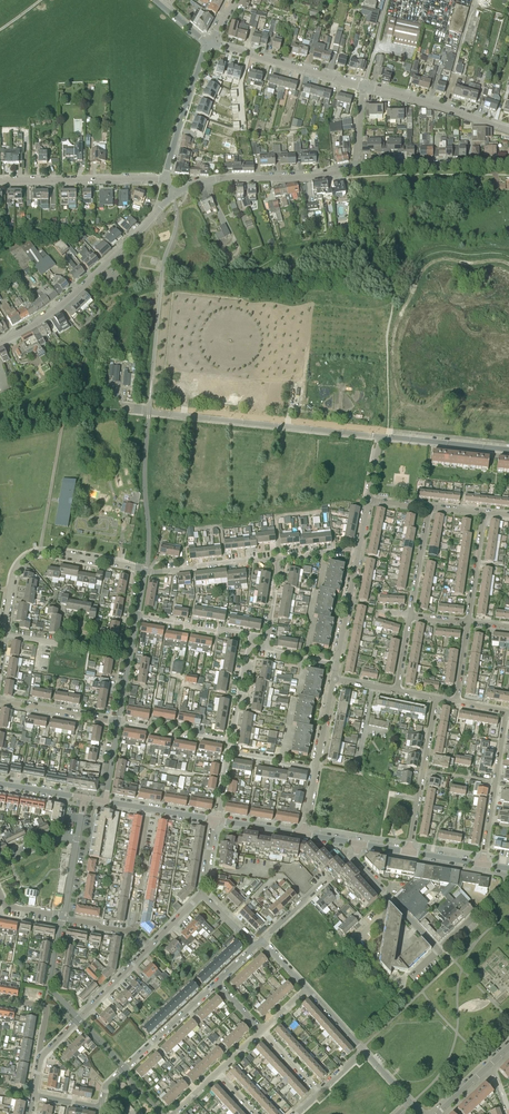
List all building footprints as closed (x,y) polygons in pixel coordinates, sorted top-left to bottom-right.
[(203,9),(191,0),(190,2),(195,6),(193,9),(196,11),(193,16),(190,21),(203,33),(207,32),(213,20),(214,17),(203,9)] [(211,5),(219,9),(222,3),(218,0),(214,0),(211,5)] [(250,3),(245,0),(241,0),(238,6),(245,10),(247,6),(248,7),(250,3)] [(379,14),(380,11),(375,9),(378,0),(364,0),(362,10),(372,12),(379,14)] [(219,9),(211,5),(209,3),(207,5),(206,4),(203,9),(214,17),(219,9)] [(449,31),(461,35),(469,9),(456,5),(449,31)] [(371,24),(376,25),(377,23),(379,14),(372,12),(369,23),(371,24)] [(421,25),(390,19),(386,36),(394,37),(393,43),(417,48),(421,25)] [(239,31),(241,25),(232,23),(228,37),(234,39),(235,38),(238,39),(237,40),(240,31),(239,31)] [(245,42),(249,27),(248,27),(241,25),(239,31),(240,31),(237,40),(245,42)] [(312,34),(309,46),(312,47),(314,41),(318,42),(321,28),(317,27),(315,35),(312,34)] [(262,36),(260,44),(266,46),(269,37),(272,38),(273,32),(274,30),(270,29),(269,34),(263,33),(262,36)] [(260,44),(262,36),(257,35),(258,31),(255,30),(252,43),(259,45),(260,44)] [(337,32),(334,45),(339,46),(342,34),(342,33),(337,32)] [(280,50),(283,38),(278,37),(279,35),(276,34),(272,49),(280,50)] [(346,35),(342,34),(339,46),(343,47),(344,45),(346,46),(347,40),(345,40),(346,35)] [(327,38),(328,36),(325,35),(324,36),(325,40),(323,47),(316,44),(315,50),(313,59),(321,61),(327,38)] [(321,61),(329,63),(332,52),(328,51),(331,39),(327,38),(321,61)] [(302,44),(302,46),(299,55),(306,57),(308,48),(309,46),(302,44)] [(299,55),(302,46),(294,45),(292,54),(299,55)] [(345,67),(347,56),(343,55),(343,53),(340,53),(337,65),(345,67)] [(451,72),(455,55),(448,53),(444,71),(451,72)] [(382,67),(385,57),(379,55),(376,65),(382,67)] [(358,62),(356,70),(364,72),(366,64),(367,59),(359,57),(358,62)] [(356,70),(358,62),(354,61),(355,59),(352,58),(352,61),(351,61),(349,68),(356,70)] [(226,64),(218,62),(213,74),(223,76),(226,64)] [(461,75),(464,66),(457,64),(455,73),(461,75)] [(233,79),(236,67),(229,65),(227,71),(224,70),(223,76),(222,78),(226,78),(226,77),(233,79)] [(239,81),(242,69),(236,67),(233,79),(239,81)] [(389,85),(392,71),(381,68),(379,76),(383,77),(382,83),(389,85)] [(251,80),(255,81),(257,73),(250,71),(247,83),(250,84),(251,80)] [(257,73),(255,81),(254,86),(262,88),(264,82),(262,82),(264,74),(257,73)] [(275,90),(276,86),(278,78),(271,76),(268,88),(275,90)] [(420,87),(422,79),(414,77),(411,85),(420,87)] [(443,94),(447,82),(442,80),(443,77),(440,77),(436,92),(443,94)] [(278,78),(276,86),(279,87),(276,99),(279,99),(281,92),(284,80),(278,78)] [(430,82),(422,79),(420,87),(428,90),(430,82)] [(284,80),(281,92),(280,99),(282,99),(284,93),(285,88),(289,89),(291,82),(284,80)] [(453,96),(460,98),(463,90),(459,89),(461,81),(457,80),(453,96)] [(291,82),(289,89),(293,90),(291,95),(294,95),(294,97),(297,97),(298,92),(295,91),(297,83),(291,82)] [(209,83),(206,89),(217,94),(220,88),(209,83)] [(463,90),(460,98),(468,101),(473,84),(470,83),(467,91),(463,90)] [(496,89),(490,110),(496,112),(500,101),(496,99),(497,96),(498,97),(502,84),(497,83),(496,89)] [(473,84),(468,101),(476,103),(478,94),(474,93),(476,85),(473,84)] [(306,94),(310,95),(312,87),(305,85),(303,93),(302,97),(305,98),(306,94)] [(312,87),(310,95),(313,96),(312,100),(315,101),(318,89),(312,87)] [(490,110),(496,89),(493,88),(490,97),(487,96),(483,107),(490,110)] [(217,94),(206,89),(203,96),(214,101),(217,94)] [(318,89),(315,101),(318,102),(319,97),(322,98),(325,91),(318,89)] [(325,91),(322,98),(326,99),(325,104),(328,104),(331,92),(325,91)] [(340,103),(344,104),(346,96),(339,94),(337,102),(333,101),(332,108),(335,109),(336,107),(339,107),(340,103)] [(346,96),(344,104),(347,105),(345,113),(348,113),(352,98),(346,96)] [(210,111),(212,104),(201,100),(198,107),(210,111)] [(369,116),(376,116),(376,105),(372,105),(372,103),(366,103),(366,111),(365,111),(365,117),(369,117),(369,116)] [(380,105),(376,105),(376,116),(382,115),(382,111),(386,111),(386,103),(380,103),(380,105)] [(210,111),(198,107),(196,113),(208,117),(210,111)] [(397,121),(397,110),(393,110),(393,108),(387,108),(387,116),(389,116),(389,121),(397,121)] [(397,110),(397,121),(397,124),(400,124),(400,121),(403,120),(403,116),(407,116),(406,108),(400,108),(400,110),(397,110)] [(341,122),(341,126),(352,125),(352,120),(352,117),(341,120),(341,121),(341,122)] [(204,128),(206,121),(195,118),(193,124),(204,128)] [(342,132),(341,126),(341,122),(339,122),(333,123),(329,123),(330,133),(342,132)] [(419,158),(420,145),(411,145),(411,137),(412,137),(412,129),(412,123),(407,123),(407,129),(407,144),(407,152),(407,158),(419,158)] [(204,128),(193,124),(190,131),(197,133),(196,136),(202,138),(203,135),(202,135),(204,128)] [(484,138),(484,127),(472,127),(472,158),(479,158),(479,148),(475,148),(475,143),(480,143),(480,148),(485,148),(484,138)] [(77,162),(82,162),(82,137),(79,137),(79,144),(77,144),(77,147),(74,147),(68,147),(68,146),(63,146),(63,158),(66,158),(66,163),(75,163),(74,160),(77,160),(77,162)] [(193,149),(195,150),(195,148),(192,147),(193,144),(194,140),(183,137),(181,148),(187,149),(187,148),(193,149)] [(374,140),(367,140),(367,137),(363,137),(363,143),(364,143),(364,144),(362,144),(363,153),(368,153),(368,151),(370,151),(374,151),(374,140)] [(439,149),(433,149),(433,158),(446,158),(445,140),(445,137),(441,138),(441,143),(442,143),(442,148),(439,148),(439,149)] [(384,145),(384,138),(381,138),(381,140),(377,140),(377,138),(374,138),(374,140),(374,151),(378,151),(379,151),(381,151),(381,153),(384,153),(384,145)] [(489,143),(489,138),(484,138),(485,148),(485,154),(485,156),(484,155),(484,157),(489,157),(489,158),(496,158),(496,148),(498,148),(498,143),(489,143)] [(387,145),(384,145),(384,153),(387,152),(387,151),(394,151),(394,140),(387,140),(387,145)] [(407,144),(401,144),(401,140),(394,140),(394,151),(400,150),(400,152),(407,152),(407,144)] [(459,157),(459,147),(452,147),(452,144),(449,144),(449,140),(445,140),(446,158),(452,158),(452,157),(459,157)] [(253,155),(256,155),(260,155),(260,157),(260,166),(268,166),(267,153),(259,154),(259,146),(259,144),(256,144),(256,141),(250,142),(253,155)] [(297,144),(298,153),(301,153),(301,164),(309,164),(308,155),(308,150),(301,150),(300,141),(297,141),(297,144)] [(341,151),(343,163),(348,162),(348,158),(350,158),(350,152),(349,152),(349,150),(350,150),(350,141),(342,142),(343,147),(344,150),(341,151)] [(43,153),(43,150),(42,148),(39,147),(39,144),(35,144),(35,151),(35,152),(36,153),(36,154),(37,154),(37,155),(38,155),(38,163),(47,163),(47,153),(43,153)] [(308,150),(308,155),(309,164),(316,164),(316,163),(319,163),(319,152),(318,152),(318,147),(315,147),(315,150),(308,150)] [(97,163),(97,162),(105,162),(105,153),(105,149),(92,149),(92,163),(97,163)] [(4,163),(12,163),(12,151),(5,151),(5,154),(0,154),(0,162),(4,162),(4,163)] [(12,151),(12,163),(19,163),(19,162),(22,162),(22,153),(20,153),(20,151),(12,151)] [(275,166),(275,154),(274,154),(274,153),(267,153),(268,166),(275,166)] [(191,158),(179,156),(177,164),(183,166),(184,162),(187,162),(191,163),(191,162),(189,162),(189,160),(196,161),(196,159),(191,158)] [(288,165),(288,156),(280,156),(281,165),(288,165)] [(243,173),(243,167),(242,167),(242,164),(241,164),(241,157),(238,157),(238,164),(236,164),(236,163),(225,163),(225,169),(229,169),(232,169),(232,173),(243,173)] [(327,158),(325,158),(320,159),(320,164),(322,168),(330,166),(329,162),(328,162),(327,158)] [(183,166),(177,164),(175,173),(182,174),(182,170),(184,170),(185,166),(186,166),(187,162),(184,162),(183,166)] [(187,162),(186,166),(185,166),(184,170),(182,170),(182,174),(189,175),(190,169),(189,169),(189,165),(190,166),(191,163),(187,162)] [(190,175),(200,176),(201,163),(197,163),(196,165),(194,165),(194,168),(192,168),(192,169),(191,169),(190,175)] [(201,163),(200,176),(208,176),(209,171),(209,164),(201,163)] [(243,167),(243,173),(254,173),(254,163),(243,163),(243,167)] [(332,198),(331,189),(328,190),(327,181),(320,182),(322,199),(332,198)] [(345,193),(344,181),(334,182),(334,189),(331,189),(332,198),(343,197),(344,196),(345,196),(345,195),(345,194),(345,193)] [(322,200),(320,182),(312,183),(314,201),(322,200)] [(287,198),(289,206),(291,205),(290,201),(293,200),(295,200),(292,184),(284,186),(286,196),(287,198)] [(100,186),(99,186),(99,209),(104,209),(104,206),(113,206),(113,191),(103,191),(103,186),(100,186)] [(247,206),(244,198),(244,196),(243,186),(236,186),(237,196),(240,196),(241,199),(244,208),(247,206)] [(248,197),(244,198),(247,206),(251,205),(249,201),(256,200),(255,186),(247,186),(248,197)] [(68,192),(69,206),(76,206),(76,191),(68,192)] [(91,191),(83,191),(83,204),(88,204),(88,200),(91,200),(91,191)] [(119,208),(123,208),(123,203),(128,203),(128,191),(121,191),(121,202),(119,202),(119,208)] [(144,200),(146,194),(136,191),(133,200),(138,202),(139,198),(144,200)] [(15,200),(15,192),(8,192),(8,200),(7,200),(7,204),(11,204),(11,200),(15,200)] [(22,192),(15,192),(15,200),(18,200),(18,204),(23,204),(23,200),(22,200),(22,192)] [(42,205),(41,192),(33,192),(33,203),(37,203),(37,208),(41,208),(41,205),(42,205)] [(216,208),(210,197),(205,199),(200,201),(200,202),(206,213),(216,208)] [(277,218),(276,213),(274,206),(279,205),(278,201),(267,203),(269,209),(270,209),(271,213),(272,214),(273,219),(277,218)] [(233,213),(238,211),(235,202),(229,205),(233,213)] [(318,209),(317,203),(306,204),(307,211),(318,209)] [(277,219),(278,222),(283,221),(279,205),(274,206),(276,213),(277,218),(277,219)] [(126,222),(131,228),(136,224),(130,218),(126,222)] [(131,228),(126,222),(121,227),(127,233),(131,228)] [(219,227),(222,231),(225,238),(230,235),(225,224),(219,227)] [(108,232),(117,242),(123,237),(115,230),(112,228),(108,232)] [(117,242),(108,232),(104,236),(106,239),(105,240),(112,247),(117,242)] [(79,236),(79,237),(84,242),(84,241),(88,238),(83,233),(79,236)] [(61,241),(69,251),(74,257),(77,255),(64,239),(62,236),(59,239),(61,241)] [(30,241),(21,246),(20,246),(33,264),(36,269),(42,276),(56,265),(41,249),(37,252),(30,241)] [(62,257),(69,251),(61,241),(54,247),(62,257)] [(103,258),(111,250),(104,242),(96,250),(99,253),(103,258)] [(253,256),(263,252),(261,247),(251,251),(253,256)] [(82,251),(93,265),(99,261),(93,254),(91,256),(84,248),(81,251),(82,251)] [(93,265),(82,251),(79,254),(82,258),(80,260),(88,270),(93,265)] [(74,270),(80,277),(85,273),(79,266),(77,268),(66,255),(63,258),(70,266),(72,269),(74,270)] [(36,269),(33,264),(23,271),(27,276),(36,269)] [(80,277),(74,270),(69,275),(75,281),(80,277)] [(59,295),(69,286),(61,277),(58,278),(58,277),(53,281),(56,285),(53,288),(59,295)] [(37,304),(33,306),(37,311),(45,306),(58,296),(48,283),(43,287),(36,292),(41,300),(36,303),(37,304)] [(79,297),(86,304),(91,299),(84,292),(79,297)] [(74,302),(81,309),(86,304),(79,297),(74,302)] [(69,306),(76,314),(81,309),(74,302),(69,306)] [(13,326),(22,321),(16,312),(15,309),(11,311),(7,303),(0,307),(13,326)] [(23,307),(29,316),(37,311),(33,306),(30,303),(23,307)] [(76,314),(69,306),(64,311),(71,318),(76,314)] [(16,312),(22,321),(29,316),(23,307),(16,312)] [(63,331),(63,332),(69,328),(61,314),(55,318),(51,321),(59,333),(63,331)] [(45,324),(41,326),(46,334),(47,336),(51,333),(45,324)] [(36,329),(43,339),(47,336),(46,334),(41,326),(36,329)] [(31,333),(41,348),(46,344),(43,340),(42,339),(43,339),(36,329),(31,333)] [(41,348),(31,333),(21,338),(23,343),(22,344),(21,345),(21,346),(21,347),(21,348),(21,349),(20,349),(19,349),(18,348),(17,349),(16,350),(15,351),(15,352),(18,357),(19,358),(20,358),(21,358),(22,357),(23,356),(24,355),(25,354),(26,355),(28,355),(29,355),(33,353),(36,354),(39,359),(40,359),(43,364),(49,361),(45,356),(46,355),(43,350),(42,350),(41,348)] [(10,360),(8,357),(3,348),(0,349),(0,357),(3,363),(10,360)] [(118,383),(119,373),(120,367),(116,367),(110,366),(109,377),(114,378),(113,383),(118,383)] [(134,387),(135,375),(128,374),(128,372),(124,372),(123,386),(134,387)] [(3,400),(15,395),(13,389),(1,393),(3,400)] [(450,466),(452,455),(444,454),(444,453),(440,452),(440,453),(432,453),(431,465),(450,466)] [(459,455),(452,455),(450,466),(469,468),(470,457),(463,456),(463,455),(459,455)] [(470,457),(469,468),(488,470),(489,458),(481,458),(482,457),(478,457),(470,457)] [(505,459),(505,460),(498,459),(497,471),(508,473),(508,460),(505,459)] [(55,525),(68,527),(76,481),(63,479),(55,525)] [(454,494),(453,494),(452,501),(459,501),(460,495),(460,490),(455,490),(454,494)] [(507,507),(508,500),(508,497),(501,496),(501,499),(500,506),(507,507)] [(127,503),(125,513),(131,514),(133,505),(127,503)] [(351,507),(350,513),(359,515),(360,508),(351,507)] [(377,508),(376,515),(384,517),(385,510),(377,508)] [(359,515),(350,513),(348,519),(358,521),(359,515)] [(406,521),(414,522),(415,516),(407,514),(406,521)] [(436,514),(434,521),(443,523),(444,516),(436,514)] [(384,517),(376,515),(374,522),(382,523),(384,517)] [(358,521),(348,519),(347,525),(356,527),(358,521)] [(407,528),(413,529),(414,522),(406,521),(405,527),(407,528)] [(443,523),(434,521),(433,528),(441,529),(443,523)] [(382,523),(374,522),(373,528),(381,530),(382,523)] [(269,542),(268,533),(267,527),(264,527),(263,523),(261,523),(261,527),(262,534),(263,543),(269,542)] [(281,546),(287,545),(286,535),(283,536),(282,531),(281,530),(281,525),(278,525),(281,546)] [(249,538),(251,548),(257,547),(257,544),(256,537),(256,534),(256,533),(251,533),(251,527),(248,527),(249,532),(249,538)] [(381,530),(373,528),(372,535),(380,537),(381,530)] [(406,535),(414,536),(415,529),(413,529),(407,528),(406,535)] [(441,529),(433,528),(432,535),(440,536),(441,529)] [(355,533),(346,532),(345,538),(343,538),(342,540),(347,541),(348,539),(350,539),(350,541),(353,542),(353,540),(354,540),(355,533)] [(380,537),(372,535),(370,542),(378,543),(380,537)] [(405,541),(413,543),(414,536),(406,535),(405,541)] [(440,536),(432,535),(431,541),(439,543),(440,536)] [(166,555),(169,544),(168,544),(168,542),(162,541),(162,543),(160,554),(166,555)] [(404,548),(412,550),(413,543),(405,541),(404,548)] [(439,543),(431,541),(430,548),(438,549),(439,543)] [(378,543),(370,542),(369,548),(377,550),(378,543)] [(214,544),(214,548),(215,557),(222,556),(221,547),(221,544),(214,544)] [(174,546),(173,556),(179,557),(180,550),(181,546),(175,545),(174,546)] [(377,550),(369,548),(368,555),(376,557),(377,550)] [(402,555),(411,556),(412,550),(404,548),(402,555)] [(438,549),(430,548),(428,555),(437,556),(438,549)] [(401,561),(410,563),(411,556),(402,555),(401,561)] [(367,560),(366,566),(373,568),(375,561),(367,560)] [(400,568),(408,570),(410,563),(401,561),(400,568)] [(326,576),(342,579),(345,565),(329,562),(326,576)] [(427,562),(426,569),(434,571),(435,564),(427,562)] [(373,568),(366,566),(364,573),(372,575),(373,568)] [(53,578),(55,569),(48,568),(47,573),(45,573),(44,577),(53,578)] [(290,568),(289,574),(298,576),(299,569),(290,568)] [(399,575),(407,576),(408,570),(400,568),(399,575)] [(434,571),(426,569),(425,576),(433,577),(434,571)] [(23,580),(28,580),(33,581),(34,572),(30,571),(30,574),(24,573),(23,580)] [(233,572),(234,581),(235,590),(241,589),(241,585),(239,571),(233,572)] [(372,575),(364,573),(363,580),(371,581),(372,575)] [(398,581),(406,583),(407,576),(399,575),(398,581)] [(342,579),(326,576),(323,590),(336,593),(339,593),(342,579)] [(433,577),(425,576),(423,582),(432,584),(433,577)] [(127,582),(119,581),(116,580),(116,583),(119,583),(118,587),(126,589),(127,582)] [(371,581),(363,580),(362,586),(370,588),(371,581)] [(297,582),(288,581),(287,587),(293,588),(296,588),(300,589),(301,585),(297,585),(297,582)] [(406,583),(398,581),(396,588),(405,590),(406,583)] [(432,584),(423,582),(422,589),(431,590),(432,584)] [(42,589),(36,588),(27,586),(26,592),(35,594),(39,594),(40,591),(46,592),(46,589),(42,589)] [(370,588),(362,586),(360,593),(368,594),(370,588)] [(126,589),(118,587),(115,587),(114,593),(125,595),(126,589)] [(464,588),(455,587),(454,594),(463,595),(464,588)] [(336,593),(323,590),(319,589),(317,603),(333,606),(336,593)] [(431,590),(422,589),(421,596),(429,597),(431,590)] [(368,594),(360,593),(359,600),(367,601),(368,594)] [(67,605),(68,600),(69,596),(62,595),(61,604),(67,605)] [(429,597),(421,596),(420,602),(428,604),(429,597)] [(267,599),(257,598),(256,604),(254,604),(254,606),(259,607),(259,605),(262,605),(262,607),(265,607),(265,606),(266,606),(267,599)] [(428,604),(420,602),(419,609),(427,611),(428,604)] [(90,614),(91,609),(92,605),(86,603),(84,613),(90,614)] [(330,620),(333,606),(317,603),(314,617),(318,618),(318,617),(330,620)] [(182,606),(175,605),(173,616),(181,617),(182,610),(182,606)] [(49,606),(48,614),(57,616),(58,610),(53,609),(53,606),(49,606)] [(358,606),(356,613),(364,614),(366,608),(358,606)] [(91,609),(90,614),(89,618),(95,619),(97,610),(91,609)] [(189,611),(182,610),(181,617),(188,618),(189,611)] [(226,613),(220,611),(218,621),(225,622),(226,613)] [(289,613),(280,612),(279,618),(285,619),(285,622),(289,622),(289,623),(290,620),(288,619),(289,613)] [(364,614),(356,613),(355,620),(363,621),(364,614)] [(62,617),(57,616),(48,614),(48,615),(52,616),(51,621),(61,623),(62,617)] [(315,632),(331,635),(334,621),(330,620),(318,617),(318,618),(315,632)] [(374,626),(382,629),(384,622),(376,619),(374,626)] [(363,621),(355,620),(354,626),(362,628),(363,621)] [(384,622),(382,629),(390,631),(392,624),(384,622)] [(144,647),(146,637),(148,625),(142,624),(140,638),(141,638),(140,643),(142,643),(142,646),(144,647)] [(392,624),(390,631),(398,633),(400,627),(392,624)] [(423,632),(424,625),(416,624),(415,631),(423,632)] [(362,628),(354,626),(353,633),(361,634),(362,628)] [(159,627),(157,639),(156,641),(159,642),(159,639),(162,640),(164,628),(159,627)] [(423,632),(415,631),(414,637),(422,639),(423,632)] [(331,635),(315,632),(312,646),(329,649),(331,635)] [(361,634),(353,633),(351,639),(359,641),(361,634)] [(183,634),(180,648),(180,651),(186,652),(188,635),(188,634),(185,634),(185,635),(183,634)] [(474,634),(473,641),(482,642),(483,635),(474,634)] [(412,644),(421,645),(422,639),(414,637),(412,644)] [(278,647),(284,648),(286,639),(279,638),(278,647)] [(292,640),(290,649),(297,650),(297,649),(301,649),(302,644),(303,644),(304,640),(298,639),(298,641),(292,640)] [(359,641),(351,639),(350,646),(358,648),(359,641)] [(391,640),(390,647),(398,648),(399,641),(391,640)] [(13,641),(12,648),(20,649),(21,642),(13,641)] [(228,642),(227,648),(236,650),(237,643),(228,642)] [(411,651),(419,652),(421,645),(412,644),(411,651)] [(358,648),(350,646),(349,653),(357,654),(358,648)] [(20,649),(12,648),(11,655),(18,656),(20,649)] [(87,659),(88,653),(59,648),(58,654),(77,657),(76,661),(84,662),(84,659),(87,659)] [(236,650),(227,648),(226,654),(235,656),(236,650)] [(446,649),(444,656),(457,658),(458,651),(446,649)] [(410,657),(418,659),(419,652),(411,651),(410,657)] [(357,654),(349,653),(347,659),(356,661),(357,654)] [(457,658),(444,656),(443,663),(448,663),(456,665),(457,658)] [(409,664),(417,665),(418,659),(410,657),(409,664)] [(106,659),(104,667),(112,668),(113,661),(106,659)] [(356,661),(347,659),(346,666),(354,668),(356,661)] [(262,668),(271,669),(272,663),(269,662),(266,662),(263,661),(262,668)] [(408,670),(416,672),(417,665),(409,664),(408,670)] [(354,668),(346,666),(345,673),(353,674),(354,668)] [(395,668),(386,666),(385,673),(393,674),(395,668)] [(112,668),(104,667),(103,674),(111,675),(112,668)] [(224,667),(223,673),(229,674),(232,675),(233,668),(224,667)] [(271,669),(262,668),(261,674),(274,677),(275,670),(271,669)] [(369,678),(371,670),(364,669),(362,676),(369,678)] [(305,684),(321,687),(324,673),(308,670),(305,684)] [(379,672),(371,670),(369,678),(377,679),(379,672)] [(406,677),(415,679),(416,672),(408,670),(406,677)] [(18,673),(8,671),(7,678),(17,679),(18,673)] [(260,680),(269,682),(273,683),(274,677),(261,674),(260,680)] [(415,679),(406,677),(405,684),(414,686),(415,679)] [(454,678),(446,677),(445,684),(453,685),(454,678)] [(256,686),(268,688),(269,682),(260,680),(257,680),(256,686)] [(431,689),(432,681),(424,680),(423,687),(431,689)] [(6,681),(5,688),(13,689),(14,682),(6,681)] [(432,681),(431,689),(438,690),(439,683),(432,681)] [(321,687),(305,684),(302,698),(306,699),(314,700),(318,701),(321,687)] [(227,687),(217,685),(216,692),(226,693),(227,687)] [(254,692),(269,695),(270,688),(268,688),(256,686),(254,692)] [(475,689),(466,687),(465,694),(474,696),(475,689)] [(13,689),(5,688),(4,695),(12,697),(13,689)] [(46,688),(46,691),(44,699),(51,700),(53,689),(46,688)] [(164,719),(165,708),(163,708),(163,702),(165,702),(167,689),(163,688),(163,692),(158,718),(160,718),(160,719),(163,720),(163,719),(164,719)] [(202,690),(200,691),(199,698),(202,698),(202,699),(205,700),(205,699),(207,699),(208,691),(202,690)] [(486,698),(493,700),(494,691),(487,690),(486,698)] [(494,691),(493,700),(499,701),(501,693),(494,691)] [(158,718),(163,692),(160,692),(158,703),(158,706),(154,706),(153,717),(154,717),(154,718),(156,719),(156,718),(158,718)] [(269,695),(254,692),(253,699),(268,701),(269,695)] [(501,693),(499,701),(506,702),(507,694),(501,693)] [(296,711),(312,714),(314,700),(306,699),(302,698),(298,697),(296,711)] [(349,699),(340,697),(339,703),(348,705),(349,699)] [(375,707),(381,708),(383,699),(379,698),(378,699),(376,699),(375,707)] [(220,699),(219,705),(228,707),(229,701),(220,699)] [(268,701),(253,699),(252,705),(262,707),(267,707),(268,701)] [(186,708),(187,701),(185,701),(184,704),(182,703),(182,709),(180,708),(178,721),(179,721),(179,722),(181,723),(182,722),(183,722),(186,708)] [(395,701),(394,710),(400,712),(402,702),(395,701)] [(132,717),(134,705),(135,702),(133,702),(132,705),(129,704),(126,716),(132,717)] [(408,704),(402,702),(400,712),(406,713),(408,704)] [(348,705),(339,703),(338,709),(347,711),(348,705)] [(408,704),(406,713),(405,717),(411,718),(412,714),(414,705),(408,704)] [(262,707),(252,705),(251,712),(260,713),(262,707)] [(414,705),(412,714),(418,715),(420,706),(414,705)] [(443,707),(441,715),(449,716),(450,708),(443,707)] [(1,715),(12,717),(13,710),(10,710),(2,709),(1,715)] [(347,711),(338,709),(336,715),(346,717),(347,711)] [(194,724),(197,710),(194,710),(194,712),(191,712),(189,723),(190,723),(190,724),(192,725),(193,724),(194,724)] [(204,725),(205,723),(205,720),(206,717),(201,716),(202,714),(198,713),(199,710),(197,710),(194,724),(196,724),(196,725),(199,726),(199,725),(200,725),(200,724),(204,725)] [(293,725),(297,726),(297,725),(309,727),(312,714),(296,711),(293,725)] [(466,720),(467,713),(459,712),(458,719),(466,720)] [(474,722),(475,715),(467,713),(466,720),(474,722)] [(346,717),(336,715),(335,722),(344,724),(346,717)] [(449,716),(441,715),(440,722),(447,724),(449,716)] [(481,723),(483,716),(475,715),(474,722),(481,723)] [(489,725),(490,717),(483,716),(481,723),(489,725)] [(498,719),(490,717),(489,725),(497,726),(498,719)] [(344,724),(335,722),(334,728),(343,730),(344,724)] [(447,724),(440,722),(439,730),(446,731),(447,724)] [(225,726),(216,724),(215,731),(224,732),(225,726)] [(309,728),(309,727),(297,725),(297,726),(294,739),(310,742),(313,728),(309,728)] [(241,732),(253,734),(254,735),(256,728),(251,728),(242,726),(241,732)] [(93,734),(100,735),(102,728),(94,727),(93,734)] [(343,730),(334,728),(333,734),(342,736),(343,730)] [(446,731),(439,730),(437,738),(444,739),(446,731)] [(408,741),(411,741),(421,743),(422,737),(419,736),(420,733),(415,732),(408,731),(407,734),(409,735),(408,741)] [(139,744),(138,747),(141,747),(141,744),(144,745),(146,733),(141,732),(139,744)] [(240,739),(252,741),(253,734),(241,732),(240,739)] [(100,735),(93,734),(91,741),(99,743),(100,735)] [(342,736),(333,734),(331,740),(341,742),(342,736)] [(155,737),(152,755),(154,756),(155,750),(158,750),(160,738),(159,738),(159,737),(157,737),(157,738),(155,737)] [(444,739),(437,738),(436,746),(443,747),(444,739)] [(252,741),(240,739),(238,745),(248,747),(252,747),(253,741),(252,741)] [(310,742),(294,739),(291,753),(308,756),(310,742)] [(341,742),(331,740),(330,747),(339,748),(341,742)] [(405,750),(416,752),(417,749),(420,749),(421,743),(411,741),(410,747),(406,746),(405,750)] [(184,754),(184,755),(183,755),(183,757),(186,758),(186,760),(189,760),(189,757),(192,744),(190,743),(190,742),(187,742),(187,743),(186,743),(184,754)] [(201,757),(204,758),(207,743),(200,742),(198,754),(202,754),(201,757)] [(484,758),(492,760),(493,752),(488,751),(489,744),(482,743),(481,750),(486,751),(484,758)] [(217,745),(215,759),(217,760),(217,757),(221,758),(223,746),(217,745)] [(443,747),(436,746),(434,754),(442,755),(443,747)] [(339,748),(330,747),(329,753),(338,755),(339,748)] [(407,760),(418,762),(419,756),(416,755),(416,752),(405,750),(404,753),(408,754),(407,760)] [(338,755),(329,753),(328,759),(331,760),(331,761),(337,762),(338,755)] [(454,760),(434,756),(432,766),(448,769),(449,766),(452,767),(454,760)] [(455,764),(463,766),(464,758),(456,757),(455,764)] [(464,758),(463,766),(470,767),(472,760),(464,758)] [(492,760),(484,758),(483,766),(482,766),(481,770),(485,770),(485,767),(491,768),(492,760)] [(238,770),(240,761),(234,760),(232,769),(238,770)] [(398,768),(410,770),(411,767),(417,768),(418,762),(407,760),(406,766),(398,764),(398,768)] [(73,788),(75,774),(77,773),(78,773),(80,762),(71,761),(68,776),(67,784),(67,786),(73,788)] [(87,764),(86,764),(85,769),(100,772),(101,766),(95,765),(87,764)] [(262,777),(263,768),(257,767),(255,776),(262,777)] [(400,778),(411,780),(412,774),(410,773),(410,770),(398,768),(397,771),(401,772),(400,778)] [(301,771),(300,780),(306,782),(308,772),(301,771)] [(89,780),(87,780),(87,776),(87,773),(82,772),(82,776),(81,779),(80,789),(88,790),(89,780)] [(81,779),(82,776),(79,776),(80,774),(78,774),(78,773),(77,773),(75,774),(73,788),(80,789),(81,779)] [(87,780),(89,780),(88,790),(95,791),(96,791),(99,775),(87,773),(87,776),(87,780)] [(444,781),(444,778),(435,776),(434,780),(430,779),(428,787),(438,789),(439,781),(444,781)] [(240,787),(241,780),(237,779),(233,779),(231,778),(229,787),(243,790),(244,787),(240,787)] [(411,780),(400,778),(399,784),(410,786),(411,780)] [(137,779),(136,779),(135,784),(129,783),(126,796),(135,798),(137,785),(138,780),(137,779)] [(126,796),(129,783),(115,781),(113,792),(113,794),(114,794),(126,796)] [(144,799),(146,787),(147,782),(144,782),(144,785),(141,784),(138,798),(144,799)] [(152,786),(150,800),(155,801),(158,784),(152,783),(152,786)] [(216,785),(202,783),(202,785),(204,785),(204,789),(215,791),(216,785)] [(158,784),(155,801),(161,802),(163,791),(164,791),(165,785),(158,784)] [(477,791),(476,795),(486,797),(487,790),(481,789),(482,785),(476,784),(475,791),(477,791)] [(457,795),(459,787),(451,786),(449,793),(457,795)] [(170,803),(172,790),(172,787),(170,787),(169,791),(166,790),(164,802),(170,803)] [(459,787),(457,795),(465,796),(467,789),(459,787)] [(287,795),(287,797),(289,797),(303,799),(304,794),(303,794),(304,791),(302,790),(298,789),(294,789),(293,788),(292,795),(287,794),(287,795)] [(428,789),(427,797),(434,798),(435,790),(428,789)] [(195,808),(197,793),(195,793),(191,792),(191,795),(189,807),(195,808)] [(14,796),(11,811),(14,811),(15,805),(18,806),(20,797),(14,796)] [(501,796),(500,801),(504,801),(504,802),(503,802),(503,803),(504,803),(503,807),(508,807),(508,797),(501,796)] [(290,802),(290,803),(296,804),(302,805),(303,799),(289,797),(289,799),(291,800),(291,802),(290,802)] [(434,798),(427,797),(425,805),(433,806),(434,798)] [(233,798),(230,813),(236,814),(238,800),(236,799),(233,798)] [(32,808),(33,800),(27,799),(25,813),(27,813),(28,807),(32,808)] [(477,807),(485,808),(486,800),(479,799),(477,807)] [(63,825),(66,806),(58,805),(58,804),(53,803),(54,801),(47,800),(45,817),(48,818),(53,829),(61,825),(63,825)] [(46,802),(39,801),(37,815),(39,815),(40,809),(44,810),(46,802)] [(296,804),(290,803),(289,808),(290,808),(287,823),(292,824),(295,809),(296,804)] [(442,811),(443,808),(433,806),(425,805),(424,812),(431,814),(432,811),(437,811),(437,810),(442,811)] [(276,821),(281,822),(283,809),(284,809),(284,807),(282,806),(281,809),(278,808),(276,821)] [(283,809),(281,822),(287,823),(290,808),(289,808),(287,807),(287,810),(284,809),(283,809)] [(476,814),(483,815),(485,808),(477,807),(476,814)] [(503,807),(502,810),(502,811),(502,812),(499,811),(498,816),(508,818),(508,807),(503,807)] [(96,818),(90,856),(112,860),(120,813),(110,811),(105,810),(102,810),(100,819),(96,818)] [(431,814),(424,812),(422,820),(430,821),(431,814)] [(475,822),(482,823),(483,815),(476,814),(475,822)] [(131,819),(130,822),(141,824),(142,818),(129,815),(128,819),(131,819)] [(498,816),(497,821),(501,822),(500,823),(500,827),(508,828),(508,824),(508,818),(498,816)] [(41,818),(39,820),(45,833),(50,830),(46,822),(44,823),(41,818)] [(45,833),(39,820),(36,821),(37,822),(39,826),(36,827),(37,829),(40,835),(45,833)] [(430,821),(422,820),(421,828),(428,829),(430,821)] [(474,829),(481,831),(482,823),(475,822),(475,823),(471,823),(470,829),(474,829)] [(32,826),(29,827),(34,838),(39,835),(35,827),(33,828),(32,826)] [(19,827),(18,827),(17,828),(16,828),(21,839),(27,836),(23,828),(21,829),(20,827),(19,827)] [(34,838),(29,827),(27,828),(28,831),(26,832),(26,834),(29,840),(34,838)] [(169,828),(158,827),(157,832),(170,835),(171,832),(168,832),(169,828)] [(21,839),(16,828),(14,829),(16,832),(12,833),(16,841),(21,839)] [(428,829),(421,828),(420,836),(427,837),(428,829)] [(472,837),(480,838),(481,831),(474,829),(472,837)] [(12,844),(7,833),(6,830),(4,831),(6,836),(4,838),(7,846),(12,844)] [(10,831),(7,833),(12,844),(16,841),(12,833),(11,834),(10,831)] [(437,839),(445,840),(447,833),(439,832),(437,839)] [(255,852),(258,838),(258,835),(244,833),(243,837),(239,836),(238,840),(238,845),(242,846),(242,844),(246,845),(245,850),(255,852)] [(447,833),(445,840),(453,842),(454,834),(447,833)] [(454,834),(453,842),(461,843),(462,836),(454,834)] [(236,855),(238,845),(238,840),(235,839),(235,838),(226,837),(225,844),(221,844),(220,853),(221,853),(236,855)] [(480,838),(472,837),(471,845),(478,846),(480,838)] [(269,856),(269,854),(271,840),(258,838),(255,852),(255,854),(269,856)] [(272,838),(271,840),(269,854),(283,857),(286,840),(272,838)] [(0,841),(0,845),(3,852),(8,850),(3,839),(0,841)] [(298,851),(302,851),(307,846),(305,844),(300,843),(286,840),(283,857),(294,858),(294,857),(297,857),(298,851)] [(494,849),(505,850),(506,842),(494,840),(493,845),(495,846),(494,849)] [(307,846),(302,851),(304,854),(300,858),(308,865),(311,862),(320,854),(310,844),(307,846)] [(348,886),(358,876),(360,875),(350,864),(346,868),(342,863),(345,860),(345,858),(338,851),(337,852),(335,850),(333,850),(329,854),(331,855),(329,857),(323,851),(320,854),(311,862),(321,873),(325,869),(334,879),(338,876),(347,886),(348,886)] [(238,855),(236,855),(221,853),(219,867),(236,869),(238,855)] [(384,872),(386,859),(367,856),(366,856),(366,857),(365,857),(365,858),(365,859),(365,860),(379,875),(380,874),(381,874),(383,874),(384,872)] [(386,859),(384,872),(390,873),(392,860),(386,859)] [(414,877),(416,864),(410,863),(408,876),(414,877)] [(425,866),(416,864),(414,877),(413,878),(394,896),(396,898),(399,901),(422,879),(425,866)] [(433,867),(425,866),(422,879),(399,901),(404,906),(411,899),(419,893),(431,882),(433,867)] [(440,883),(442,869),(433,867),(431,882),(440,883)] [(451,870),(442,869),(440,883),(448,884),(451,870)] [(457,886),(460,872),(451,870),(448,884),(440,892),(445,897),(448,894),(457,886)] [(460,872),(457,886),(461,890),(463,882),(478,885),(478,888),(487,889),(489,879),(480,877),(480,875),(460,872)] [(377,897),(358,876),(348,886),(347,886),(346,888),(365,908),(377,897)] [(225,888),(227,878),(218,877),(218,881),(217,881),(216,886),(224,887),(225,888)] [(227,878),(225,888),(224,887),(224,890),(228,894),(235,887),(230,882),(228,881),(229,878),(227,878)] [(183,890),(189,895),(195,890),(195,887),(187,886),(183,890)] [(290,889),(286,893),(292,900),(296,896),(290,889)] [(189,895),(183,890),(176,897),(182,902),(189,895)] [(325,896),(332,903),(336,899),(335,898),(337,895),(333,890),(330,893),(330,892),(330,891),(325,896)] [(233,903),(239,896),(234,891),(227,898),(233,903)] [(292,900),(286,893),(281,898),(288,904),(292,900)] [(419,893),(404,906),(408,911),(423,898),(419,893)] [(447,900),(464,919),(473,910),(468,905),(469,903),(461,894),(454,900),(448,894),(445,897),(444,897),(447,900)] [(244,901),(239,896),(233,903),(238,908),(244,901)] [(320,900),(327,907),(332,903),(325,896),(320,900)] [(288,904),(281,898),(277,902),(283,908),(288,904)] [(428,903),(423,898),(420,901),(409,911),(414,917),(426,905),(428,903)] [(327,907),(320,900),(316,904),(316,905),(316,904),(317,905),(314,907),(319,912),(321,910),(323,911),(327,907)] [(442,905),(459,923),(464,919),(447,900),(442,905)] [(283,908),(277,902),(273,906),(279,913),(283,908)] [(174,914),(177,911),(181,907),(177,903),(172,907),(173,908),(172,910),(172,911),(174,914)] [(279,913),(273,906),(271,904),(267,907),(266,905),(263,907),(265,910),(264,911),(269,916),(271,913),(274,917),(279,913)] [(388,904),(378,963),(379,963),(390,975),(391,975),(390,975),(391,969),(407,972),(431,949),(421,938),(421,939),(422,940),(396,964),(392,964),(400,917),(402,918),(388,904)] [(341,910),(345,916),(353,910),(350,905),(341,910)] [(430,908),(426,905),(414,917),(418,922),(431,910),(430,908)] [(440,913),(454,928),(459,923),(442,905),(436,910),(440,913)] [(244,918),(250,912),(246,907),(239,914),(244,918)] [(248,923),(254,916),(250,912),(244,918),(248,923)] [(454,928),(440,913),(437,916),(440,919),(440,918),(443,920),(444,922),(441,925),(443,927),(449,933),(454,928)] [(141,926),(150,923),(151,915),(143,914),(141,926)] [(264,924),(266,922),(258,914),(256,916),(264,924)] [(360,919),(355,914),(352,916),(351,915),(347,919),(354,927),(358,923),(357,921),(360,919)] [(125,916),(115,915),(114,918),(111,917),(111,921),(124,923),(125,916)] [(203,929),(206,932),(209,936),(214,931),(199,916),(195,921),(203,929)] [(252,927),(259,920),(254,916),(248,923),(252,927)] [(354,927),(347,919),(342,924),(349,931),(354,927)] [(449,933),(443,927),(436,933),(430,927),(429,925),(430,924),(425,919),(420,923),(438,943),(449,933)] [(263,925),(259,920),(252,927),(257,931),(263,925)] [(203,929),(195,921),(190,925),(196,931),(198,934),(203,929)] [(10,936),(9,943),(8,947),(8,949),(12,949),(13,944),(14,944),(16,935),(18,923),(12,922),(10,936)] [(155,929),(150,923),(141,926),(150,934),(155,929)] [(349,931),(342,924),(338,928),(339,929),(336,932),(341,937),(344,934),(345,935),(349,931)] [(196,931),(190,925),(186,930),(191,935),(196,931)] [(191,935),(186,930),(181,935),(182,936),(179,938),(186,946),(187,947),(195,939),(191,936),(191,935)] [(110,942),(120,944),(121,938),(108,936),(107,939),(110,940),(110,942)] [(186,946),(179,938),(176,941),(175,940),(171,945),(179,953),(186,946)] [(226,949),(233,956),(243,947),(237,941),(235,943),(233,942),(226,949)] [(179,953),(171,945),(166,950),(174,958),(179,953)] [(217,960),(223,966),(233,956),(226,949),(218,956),(219,958),(217,960)] [(118,956),(110,954),(109,961),(117,962),(118,956)] [(261,954),(256,959),(262,966),(268,961),(261,954)] [(182,958),(180,960),(181,961),(177,966),(178,967),(183,963),(182,962),(185,959),(183,957),(182,958)] [(262,966),(256,959),(251,964),(257,970),(262,966)] [(213,975),(223,966),(217,960),(215,962),(214,960),(206,967),(213,975)] [(85,971),(96,981),(100,985),(106,979),(107,980),(115,972),(108,968),(106,970),(104,968),(96,961),(85,971)] [(117,962),(109,961),(108,968),(115,972),(117,962)] [(147,969),(156,977),(157,978),(159,976),(160,977),(160,976),(163,979),(160,981),(162,984),(169,976),(164,972),(162,974),(152,964),(147,969)] [(257,970),(251,964),(246,968),(252,975),(257,970)] [(213,975),(206,967),(198,975),(199,976),(197,978),(203,984),(213,975)] [(252,975),(246,968),(241,973),(247,980),(252,975)] [(156,977),(147,969),(143,973),(146,976),(142,980),(148,986),(156,977)] [(247,980),(241,973),(236,978),(242,985),(247,980)] [(242,985),(236,978),(230,983),(237,990),(242,985)] [(89,981),(87,983),(95,991),(99,988),(93,982),(91,984),(89,981)] [(135,981),(130,986),(138,994),(142,990),(148,995),(152,991),(144,983),(140,987),(135,981)] [(287,982),(282,987),(288,993),(294,988),(287,982)] [(95,991),(87,983),(85,985),(87,988),(86,989),(92,995),(95,991)] [(181,991),(183,992),(189,998),(199,989),(193,983),(190,985),(189,983),(181,991)] [(138,994),(130,986),(126,991),(131,996),(132,996),(134,999),(138,994)] [(288,993),(282,987),(277,991),(283,998),(288,993)] [(92,995),(86,989),(82,993),(88,999),(92,995)] [(131,996),(126,991),(121,995),(127,1001),(131,996)] [(283,998),(277,991),(272,996),(278,1003),(283,998)] [(179,1007),(189,998),(183,992),(180,994),(179,993),(172,1000),(179,1007)] [(88,999),(82,993),(78,997),(84,1003),(88,999)] [(129,1003),(127,1001),(121,995),(117,1000),(125,1008),(129,1003)] [(212,1001),(218,1007),(223,1002),(217,996),(212,1001)] [(278,1003),(272,996),(267,1001),(273,1008),(278,1003)] [(163,1010),(169,1017),(179,1007),(172,1000),(164,1007),(165,1009),(163,1010)] [(302,1005),(306,1011),(313,1005),(308,1000),(302,1005)] [(207,1005),(213,1012),(218,1007),(212,1001),(207,1005)] [(273,1008),(267,1001),(262,1006),(268,1012),(273,1008)] [(202,1010),(208,1017),(213,1012),(207,1005),(202,1010)] [(313,1005),(306,1011),(311,1016),(317,1010),(313,1005)] [(268,1012),(262,1006),(256,1011),(262,1017),(268,1012)] [(109,1008),(104,1013),(112,1020),(117,1015),(109,1008)] [(126,1009),(122,1013),(127,1018),(131,1014),(126,1009)] [(159,1011),(152,1018),(159,1026),(169,1017),(163,1010),(161,1013),(159,1011)] [(208,1017),(202,1010),(196,1015),(203,1022),(208,1017)] [(317,1010),(311,1016),(315,1021),(322,1015),(317,1010)] [(112,1020),(104,1013),(100,1017),(105,1023),(107,1021),(110,1025),(113,1021),(112,1020)] [(27,1020),(27,1023),(35,1024),(36,1017),(22,1015),(21,1018),(26,1019),(26,1020),(27,1020)] [(322,1015),(315,1021),(320,1026),(326,1020),(322,1015)] [(159,1026),(152,1018),(144,1026),(145,1027),(143,1029),(149,1035),(159,1026)] [(187,1024),(193,1031),(198,1026),(192,1019),(187,1024)] [(326,1020),(320,1026),(325,1030),(331,1025),(326,1020)] [(35,1024),(27,1023),(26,1028),(24,1027),(24,1030),(34,1032),(35,1024)] [(243,1023),(238,1028),(244,1035),(249,1030),(243,1023)] [(112,1033),(115,1031),(108,1024),(106,1027),(112,1033)] [(181,1029),(188,1036),(193,1031),(187,1024),(181,1029)] [(274,1031),(279,1036),(285,1030),(281,1025),(274,1031)] [(331,1025),(325,1030),(329,1035),(335,1030),(331,1025)] [(244,1035),(238,1028),(233,1033),(239,1040),(244,1035)] [(176,1034),(183,1040),(188,1036),(181,1029),(176,1034)] [(34,1032),(24,1030),(23,1034),(25,1034),(24,1038),(32,1039),(34,1032)] [(285,1030),(279,1036),(284,1041),(290,1035),(285,1030)] [(335,1030),(329,1035),(334,1040),(340,1035),(335,1030)] [(239,1040),(233,1033),(227,1038),(234,1044),(239,1040)] [(171,1038),(177,1045),(183,1040),(176,1034),(171,1038)] [(290,1035),(284,1041),(288,1046),(295,1040),(290,1035)] [(340,1035),(334,1040),(338,1045),(344,1040),(340,1035)] [(81,1036),(77,1040),(82,1046),(87,1042),(81,1036)] [(166,1043),(172,1050),(177,1045),(171,1038),(166,1043)] [(234,1044),(227,1038),(222,1043),(228,1050),(234,1044)] [(21,1047),(22,1047),(31,1049),(32,1041),(24,1039),(23,1043),(22,1043),(21,1047)] [(82,1046),(77,1040),(72,1045),(78,1050),(82,1046)] [(295,1040),(288,1046),(293,1051),(299,1045),(295,1040)] [(344,1040),(338,1045),(343,1050),(349,1045),(344,1040)] [(172,1050),(166,1043),(161,1048),(167,1055),(172,1050)] [(255,1049),(260,1054),(266,1048),(261,1043),(255,1049)] [(78,1050),(72,1045),(68,1050),(73,1055),(78,1050)] [(299,1045),(293,1051),(298,1056),(304,1050),(299,1045)] [(349,1045),(343,1050),(348,1056),(354,1050),(349,1045)] [(31,1049),(22,1047),(22,1051),(20,1051),(20,1054),(30,1055),(31,1049)] [(218,1047),(212,1052),(218,1059),(224,1054),(218,1047)] [(266,1048),(260,1054),(265,1059),(271,1053),(266,1048)] [(69,1060),(73,1055),(68,1050),(63,1055),(64,1055),(61,1058),(66,1064),(70,1061),(69,1060)] [(304,1050),(298,1056),(302,1061),(308,1055),(304,1050)] [(151,1057),(157,1064),(163,1059),(156,1052),(151,1057)] [(218,1059),(212,1052),(207,1057),(213,1063),(218,1059)] [(271,1053),(265,1059),(269,1064),(275,1058),(271,1053)] [(30,1055),(20,1054),(19,1057),(21,1057),(20,1061),(28,1062),(30,1055)] [(308,1055),(302,1061),(307,1066),(313,1060),(308,1055)] [(146,1062),(152,1069),(157,1064),(151,1057),(146,1062)] [(213,1063),(207,1057),(202,1062),(208,1068),(213,1063)] [(275,1058),(269,1064),(274,1069),(280,1063),(275,1058)] [(313,1060),(307,1066),(311,1071),(317,1065),(313,1060)] [(507,1063),(507,1062),(504,1065),(505,1065),(499,1070),(507,1079),(508,1077),(508,1061),(507,1063)] [(18,1066),(17,1070),(27,1071),(28,1064),(20,1062),(19,1067),(18,1066)] [(50,1075),(58,1077),(60,1077),(61,1071),(66,1072),(67,1069),(59,1062),(57,1070),(51,1069),(50,1075)] [(141,1067),(147,1073),(152,1069),(146,1062),(141,1067)] [(208,1068),(202,1062),(197,1066),(203,1073),(208,1068)] [(280,1063),(274,1069),(278,1074),(285,1068),(280,1063)] [(317,1065),(311,1071),(316,1075),(322,1070),(317,1065)] [(203,1073),(197,1066),(192,1071),(198,1078),(203,1073)] [(91,1067),(91,1068),(89,1078),(94,1079),(99,1075),(91,1067)] [(147,1073),(141,1067),(135,1072),(142,1078),(147,1073)] [(235,1078),(241,1072),(236,1067),(230,1073),(235,1078)] [(285,1068),(278,1074),(283,1079),(289,1073),(285,1068)] [(27,1071),(17,1070),(17,1073),(18,1073),(17,1077),(26,1079),(27,1071)] [(322,1070),(316,1075),(321,1081),(327,1075),(322,1070)] [(198,1078),(192,1071),(187,1076),(193,1083),(198,1078)] [(239,1083),(245,1077),(241,1072),(235,1078),(239,1083)] [(289,1073),(283,1079),(288,1084),(294,1078),(289,1073)] [(26,1079),(17,1077),(17,1081),(15,1081),(11,1080),(10,1083),(24,1086),(26,1079)] [(244,1088),(250,1082),(245,1077),(239,1083),(244,1088)] [(294,1078),(288,1084),(292,1088),(298,1083),(294,1078)] [(182,1080),(177,1085),(183,1092),(188,1087),(182,1080)] [(47,1088),(55,1089),(59,1090),(60,1083),(56,1083),(49,1081),(47,1088)] [(248,1093),(254,1087),(250,1082),(244,1088),(248,1093)] [(298,1083),(292,1088),(297,1093),(303,1088),(298,1083)] [(471,1096),(479,1105),(493,1092),(485,1083),(479,1089),(479,1088),(476,1091),(477,1091),(471,1096)] [(85,1098),(86,1090),(87,1085),(81,1084),(80,1088),(78,1096),(85,1098)] [(183,1092),(177,1085),(172,1090),(178,1097),(183,1092)] [(211,1091),(215,1096),(222,1090),(217,1085),(211,1091)] [(253,1098),(259,1092),(254,1087),(248,1093),(253,1098)] [(303,1088),(297,1093),(302,1098),(308,1093),(303,1088)] [(178,1097),(172,1090),(167,1095),(173,1101),(178,1097)] [(222,1090),(215,1096),(220,1101),(226,1095),(222,1090)] [(258,1102),(264,1097),(259,1092),(253,1098),(258,1102)] [(173,1101),(167,1095),(161,1100),(168,1106),(173,1101)] [(226,1095),(220,1101),(225,1106),(231,1100),(226,1095)] [(471,1096),(466,1101),(465,1101),(462,1103),(463,1104),(457,1109),(462,1113),(470,1113),(479,1105),(471,1096)] [(262,1107),(268,1102),(264,1097),(258,1102),(262,1107)] [(17,1100),(15,1107),(18,1107),(24,1109),(26,1102),(17,1100)] [(231,1100),(225,1106),(229,1110),(235,1105),(231,1100)] [(267,1112),(273,1107),(268,1102),(262,1107),(267,1112)] [(229,1110),(233,1113),(235,1113),(240,1110),(235,1105),(229,1110)] [(43,1112),(50,1113),(52,1113),(53,1107),(44,1106),(43,1112)]
